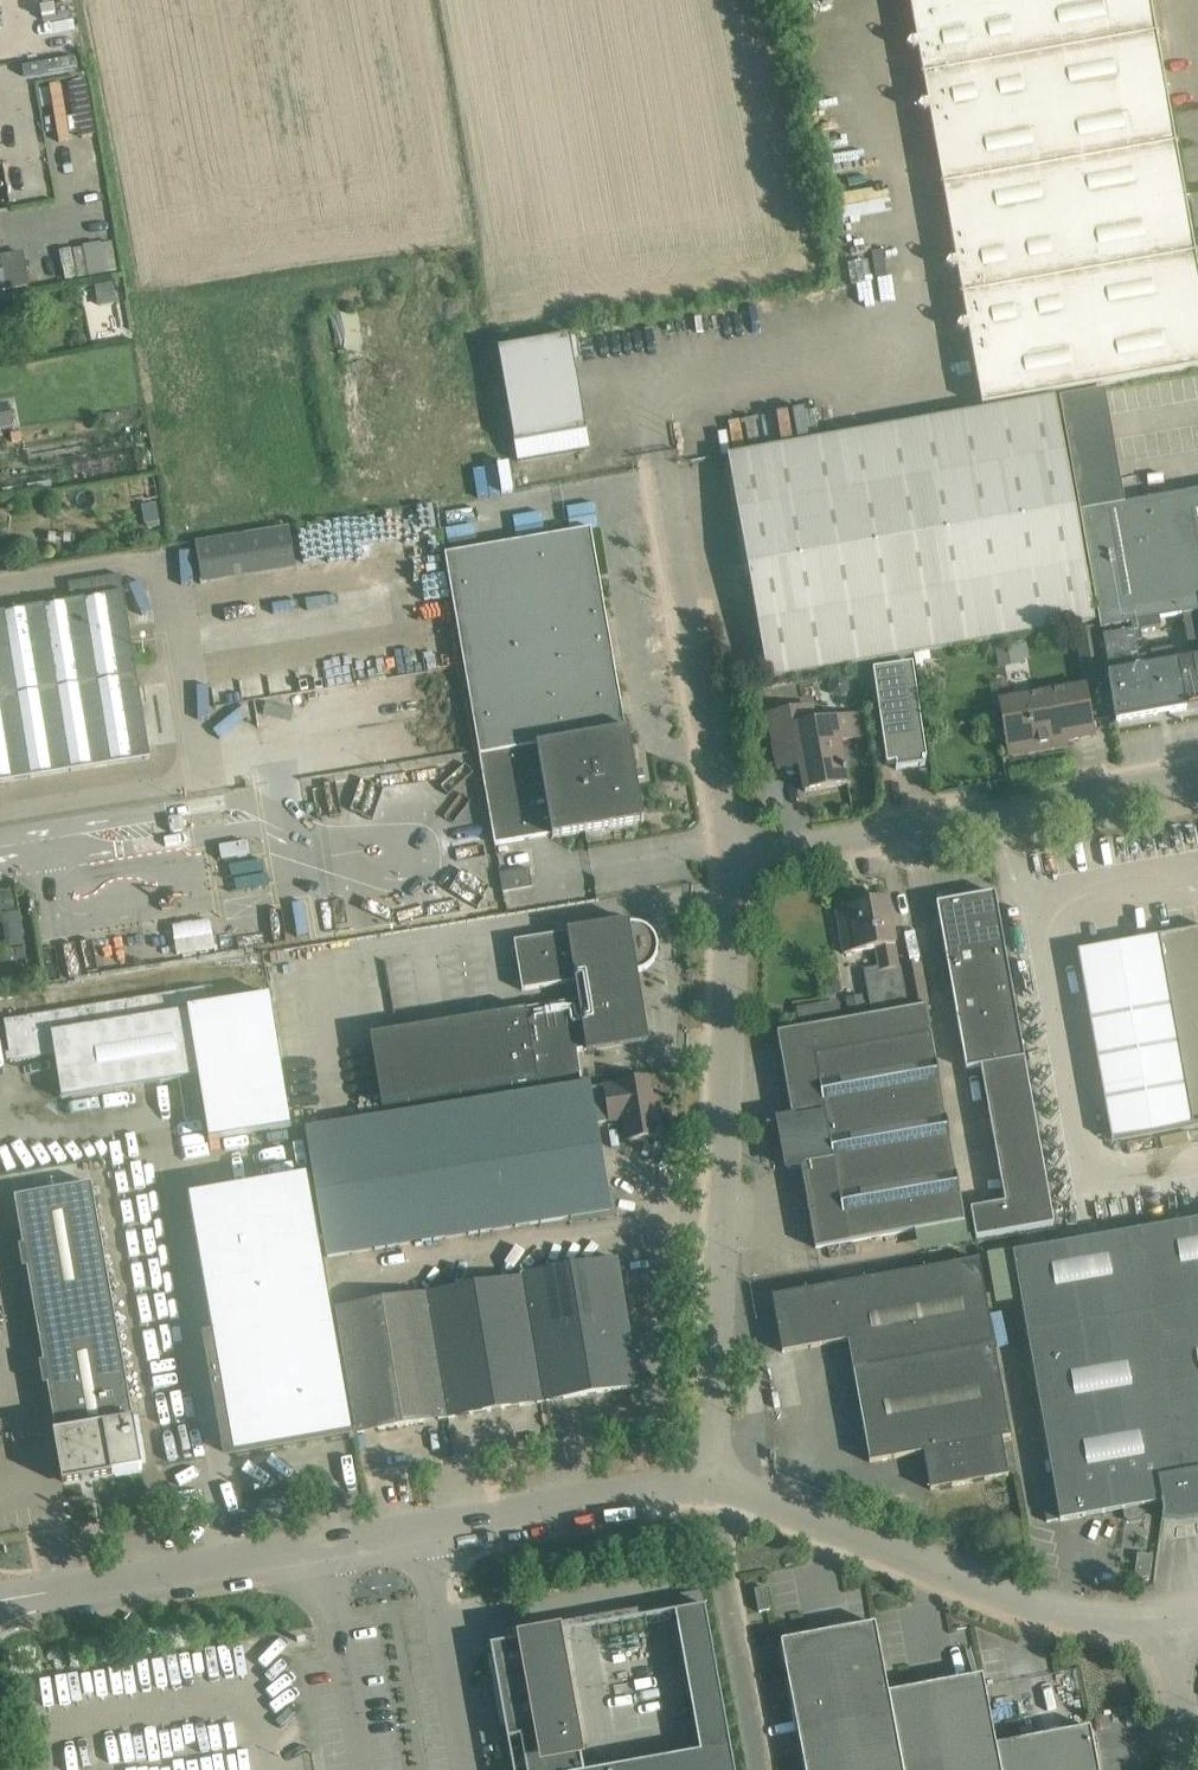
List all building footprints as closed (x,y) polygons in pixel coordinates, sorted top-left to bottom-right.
[(982,407),(1197,368),(1197,271),(1150,0),(910,0),(982,407)] [(843,216),(869,209),(865,194),(839,201),(843,216)] [(66,247),(68,275),(115,273),(114,244),(66,247)] [(6,289),(29,284),(23,252),(0,256),(0,290),(6,289)] [(100,307),(114,305),(111,286),(97,288),(100,307)] [(498,349),(515,444),(518,462),(590,449),(587,431),(574,360),(581,359),(577,336),(570,337),(570,336),(498,349)] [(1052,399),(728,456),(768,681),(1092,623),(1052,399)] [(0,405),(0,430),(12,428),(8,404),(0,405)] [(139,482),(120,488),(130,528),(150,523),(139,482)] [(1127,504),(1079,513),(1099,627),(1116,722),(1197,707),(1197,492),(1127,504)] [(158,503),(149,504),(152,522),(162,521),(158,503)] [(551,516),(526,517),(527,535),(552,533),(551,516)] [(571,528),(596,527),(596,517),(571,518),(571,528)] [(196,544),(201,577),(295,562),(290,529),(196,544)] [(443,555),(478,751),(495,845),(552,836),(553,838),(644,822),(628,730),(626,731),(591,529),(443,555)] [(151,758),(124,593),(121,575),(69,583),(72,601),(0,613),(0,783),(151,758)] [(1094,626),(1076,630),(1077,639),(1080,653),(1099,650),(1097,640),(1094,626)] [(1025,639),(995,644),(999,668),(1022,663),(1021,659),(1028,658),(1025,639)] [(873,676),(870,676),(874,703),(877,702),(886,765),(897,763),(897,768),(896,768),(896,770),(925,765),(925,764),(924,764),(923,760),(927,759),(912,664),(872,670),(873,676)] [(848,679),(837,675),(829,682),(831,693),(842,698),(850,690),(848,679)] [(305,697),(322,694),(325,717),(350,713),(346,685),(276,696),(278,711),(306,707),(305,697)] [(792,689),(788,700),(795,708),(807,706),(811,695),(803,687),(792,689)] [(1086,689),(1000,704),(1009,756),(1054,748),(1053,740),(1065,738),(1065,741),(1095,736),(1086,689)] [(812,706),(768,714),(776,757),(798,753),(805,792),(847,784),(845,773),(847,772),(846,767),(844,767),(840,742),(862,738),(858,715),(815,723),(812,706)] [(183,817),(169,819),(169,823),(171,833),(185,831),(183,821),(183,817)] [(246,842),(219,847),(222,861),(249,856),(246,842)] [(532,887),(529,868),(500,873),(504,893),(532,887)] [(995,894),(937,904),(966,1069),(981,1067),(1026,1059),(995,894)] [(888,898),(836,907),(844,954),(876,948),(880,968),(865,970),(873,1016),(911,1010),(911,1007),(928,1004),(921,964),(898,968),(894,945),(896,945),(888,898)] [(649,1042),(638,972),(642,971),(646,969),(649,967),(652,964),(655,960),(657,956),(658,952),(658,948),(658,944),(657,940),(655,936),(653,932),(650,929),(646,926),(642,924),(638,923),(634,923),(629,923),(629,921),(567,931),(567,933),(514,942),(522,991),(576,982),(579,1001),(525,1010),(526,1010),(370,1036),(382,1108),(579,1076),(580,1081),(582,1080),(577,1052),(586,1050),(587,1053),(649,1042)] [(1159,937),(1078,951),(1112,1140),(1193,1126),(1159,937)] [(12,951),(0,952),(0,962),(13,960),(12,951)] [(199,1076),(209,1141),(292,1127),(270,996),(209,1006),(206,988),(30,1016),(4,1020),(9,1053),(15,1052),(16,1061),(55,1055),(62,1098),(199,1076)] [(862,1000),(848,1003),(851,1017),(865,1014),(862,1000)] [(821,1005),(798,1009),(801,1026),(824,1022),(821,1005)] [(873,1016),(777,1033),(793,1120),(779,1122),(788,1169),(801,1166),(814,1248),(848,1242),(965,1222),(926,1007),(911,1010),(873,1016)] [(1005,1203),(970,1209),(975,1239),(1057,1224),(1026,1059),(981,1067),(1005,1203)] [(652,1099),(649,1079),(590,1088),(589,1083),(307,1128),(327,1255),(610,1211),(597,1129),(612,1126),(611,1121),(625,1119),(628,1141),(663,1135),(657,1098),(652,1099)] [(129,1089),(103,1093),(105,1104),(131,1100),(129,1089)] [(308,1175),(189,1196),(213,1337),(203,1339),(212,1393),(221,1391),(228,1432),(233,1455),(233,1456),(349,1436),(350,1439),(354,1438),(354,1434),(352,1434),(308,1175)] [(142,1469),(134,1420),(133,1420),(92,1184),(15,1198),(56,1434),(54,1434),(63,1485),(113,1476),(112,1474),(142,1469)] [(1013,1253),(1057,1506),(1044,1508),(1047,1522),(1060,1520),(1060,1521),(1124,1510),(1125,1518),(1130,1522),(1141,1520),(1144,1515),(1143,1506),(1161,1503),(1163,1512),(1162,1520),(1181,1523),(1197,1520),(1197,1220),(1013,1253)] [(997,1300),(1015,1297),(1010,1269),(1015,1268),(1012,1250),(989,1254),(997,1300)] [(524,1276),(524,1278),(545,1402),(638,1386),(617,1260),(524,1276)] [(979,1260),(772,1297),(782,1353),(848,1342),(869,1462),(924,1453),(930,1490),(1008,1476),(1002,1439),(1011,1437),(979,1260)] [(448,1418),(545,1402),(524,1278),(427,1294),(448,1418)] [(357,1433),(448,1418),(427,1294),(337,1309),(357,1433)] [(651,1615),(668,1613),(664,1586),(647,1588),(651,1615)] [(755,1589),(754,1590),(759,1613),(768,1611),(769,1611),(765,1588),(755,1589)] [(806,1637),(780,1641),(794,1711),(888,1693),(884,1670),(875,1624),(851,1628),(806,1637)] [(559,1635),(559,1633),(558,1630),(561,1629),(561,1627),(516,1635),(516,1637),(523,1636),(524,1640),(490,1646),(508,1743),(510,1743),(509,1740),(520,1738),(524,1752),(522,1752),(521,1753),(520,1754),(519,1755),(518,1756),(517,1757),(516,1758),(516,1760),(516,1761),(516,1763),(517,1764),(517,1765),(518,1767),(519,1768),(520,1768),(522,1769),(523,1769),(525,1769),(526,1769),(584,1769),(559,1635)] [(888,1693),(902,1764),(903,1769),(1001,1769),(996,1745),(992,1722),(983,1676),(958,1680),(913,1689),(888,1693)] [(794,1711),(805,1769),(868,1769),(902,1764),(888,1693),(794,1711)] [(996,1745),(1001,1769),(1098,1769),(1090,1728),(1066,1732),(1020,1741),(996,1745)] [(730,1746),(601,1769),(735,1769),(730,1746)]
